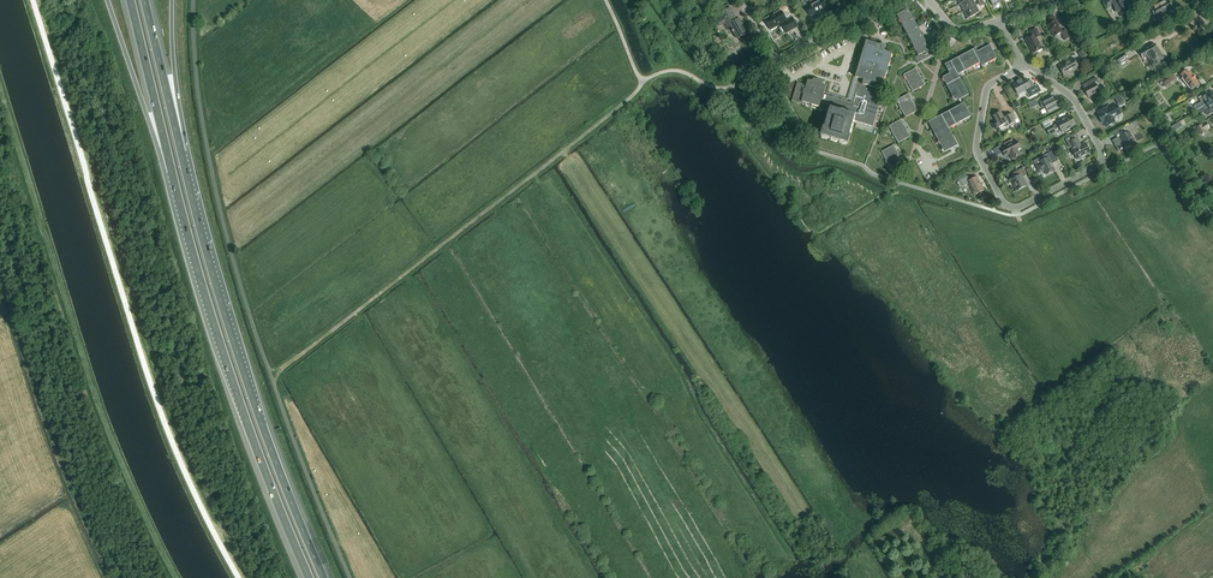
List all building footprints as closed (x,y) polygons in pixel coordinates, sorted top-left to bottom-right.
[(812,4),(805,8),(810,16),(827,7),(823,0),(810,0),(812,4)] [(964,11),(976,5),(973,0),(967,0),(960,4),(964,11)] [(1123,0),(1105,0),(1102,1),(1106,8),(1109,7),(1109,5),(1112,4),(1115,8),(1116,8),(1121,16),(1129,12),(1123,0)] [(1164,2),(1159,4),(1167,18),(1171,16),(1168,10),(1172,8),(1168,1),(1164,3),(1164,2)] [(1159,14),(1163,21),(1167,18),(1159,4),(1155,6),(1156,8),(1152,10),(1155,17),(1159,14)] [(980,12),(976,5),(964,11),(968,19),(980,12)] [(900,13),(896,15),(918,55),(914,57),(917,63),(932,55),(907,7),(900,11),(900,13)] [(1148,7),(1139,12),(1141,17),(1151,12),(1148,7)] [(717,27),(724,23),(728,30),(731,28),(733,31),(732,31),(732,33),(733,32),(736,37),(740,35),(741,37),(748,33),(739,18),(737,20),(730,8),(719,14),(720,15),(713,19),(717,27)] [(786,19),(781,11),(765,20),(771,30),(771,31),(778,27),(777,26),(781,24),(782,26),(778,28),(781,33),(785,30),(786,33),(797,27),(791,16),(786,19)] [(1063,32),(1056,20),(1048,25),(1054,37),(1061,33),(1065,40),(1070,38),(1066,30),(1063,32)] [(1030,32),(1032,36),(1025,40),(1033,54),(1042,49),(1037,38),(1040,36),(1036,28),(1030,32)] [(808,80),(807,85),(797,83),(792,101),(829,112),(824,128),(823,128),(820,137),(848,145),(850,136),(849,136),(853,121),(872,127),(879,104),(875,103),(879,89),(881,90),(891,53),(884,51),(885,46),(881,45),(882,41),(871,38),(869,42),(866,41),(855,77),(858,78),(851,102),(824,94),(827,86),(825,85),(823,84),(823,82),(822,81),(819,79),(815,79),(813,79),(813,81),(810,81),(808,80)] [(958,100),(969,95),(958,75),(980,63),(982,66),(997,58),(990,45),(986,47),(983,42),(974,46),(975,48),(945,65),(950,74),(942,78),(955,100),(957,99),(958,100)] [(1155,44),(1140,53),(1143,58),(1147,56),(1150,62),(1150,61),(1152,65),(1162,59),(1157,50),(1158,49),(1155,44)] [(1087,55),(1084,49),(1078,53),(1082,58),(1087,55)] [(1113,59),(1118,68),(1120,67),(1121,69),(1129,64),(1128,62),(1131,61),(1126,52),(1113,59)] [(1073,58),(1059,66),(1064,76),(1078,67),(1073,58)] [(925,85),(916,68),(904,75),(913,91),(925,85)] [(1192,76),(1189,73),(1189,74),(1186,71),(1182,74),(1184,77),(1183,78),(1185,81),(1184,82),(1187,86),(1188,85),(1192,90),(1193,89),(1194,89),(1197,87),(1197,86),(1198,85),(1194,81),(1195,80),(1192,76)] [(1174,74),(1164,82),(1167,86),(1177,78),(1174,74)] [(1099,84),(1096,78),(1089,81),(1091,85),(1084,89),(1088,97),(1099,91),(1096,85),(1099,84)] [(1025,92),(1029,99),(1030,99),(1042,92),(1039,87),(1038,85),(1035,87),(1032,82),(1031,81),(1027,83),(1025,79),(1022,81),(1021,80),(1016,82),(1017,83),(1014,85),(1012,86),(1018,96),(1025,92)] [(1203,103),(1198,106),(1194,108),(1196,111),(1203,107),(1212,101),(1212,92),(1208,94),(1207,93),(1202,96),(1205,101),(1205,102),(1203,103)] [(917,111),(908,94),(896,100),(905,117),(917,111)] [(1126,103),(1120,95),(1114,98),(1119,106),(1126,103)] [(1053,97),(1040,103),(1042,108),(1045,107),(1048,113),(1061,106),(1058,101),(1055,102),(1053,97)] [(1203,107),(1196,111),(1198,114),(1198,115),(1205,111),(1207,115),(1211,113),(1212,112),(1212,101),(1203,107)] [(964,103),(928,122),(944,152),(958,145),(949,128),(971,116),(964,103)] [(1098,112),(1099,114),(1098,114),(1102,123),(1104,122),(1106,127),(1110,125),(1111,125),(1112,126),(1113,125),(1114,124),(1114,123),(1115,122),(1112,118),(1121,113),(1116,105),(1108,109),(1107,107),(1098,112)] [(1016,124),(1011,113),(1004,117),(1001,112),(993,116),(996,122),(992,123),(994,127),(995,128),(996,128),(997,128),(998,128),(1004,125),(1006,127),(1010,125),(1010,127),(1016,124)] [(1052,126),(1052,125),(1046,129),(1049,135),(1055,132),(1055,130),(1060,128),(1062,132),(1076,125),(1070,116),(1057,123),(1058,124),(1052,126)] [(910,136),(901,119),(889,126),(898,143),(910,136)] [(1139,127),(1136,122),(1121,130),(1124,134),(1112,141),(1118,151),(1143,138),(1140,133),(1140,134),(1137,128),(1139,127)] [(1180,122),(1171,128),(1173,132),(1182,126),(1180,122)] [(1203,126),(1202,125),(1197,128),(1201,135),(1207,131),(1206,130),(1210,127),(1207,123),(1203,126)] [(1072,146),(1073,149),(1072,150),(1077,160),(1090,153),(1085,143),(1081,145),(1077,138),(1072,141),(1070,137),(1065,139),(1069,148),(1072,146)] [(1000,146),(993,150),(996,156),(1003,152),(1005,156),(1009,154),(1012,159),(1020,155),(1017,150),(1020,148),(1017,141),(1014,143),(1012,141),(1004,145),(1005,147),(1002,149),(1000,146)] [(888,164),(891,169),(903,162),(894,145),(881,152),(886,160),(885,161),(887,165),(888,164)] [(1050,163),(1056,160),(1058,159),(1054,151),(1033,161),(1040,173),(1044,171),(1046,174),(1054,170),(1050,163)] [(1012,174),(1015,178),(1011,180),(1017,191),(1027,185),(1023,177),(1027,175),(1023,168),(1012,174)] [(959,181),(957,182),(960,187),(962,186),(962,187),(965,185),(968,184),(971,189),(975,196),(985,190),(977,176),(970,180),(968,177),(967,177),(966,174),(957,178),(959,181)]
